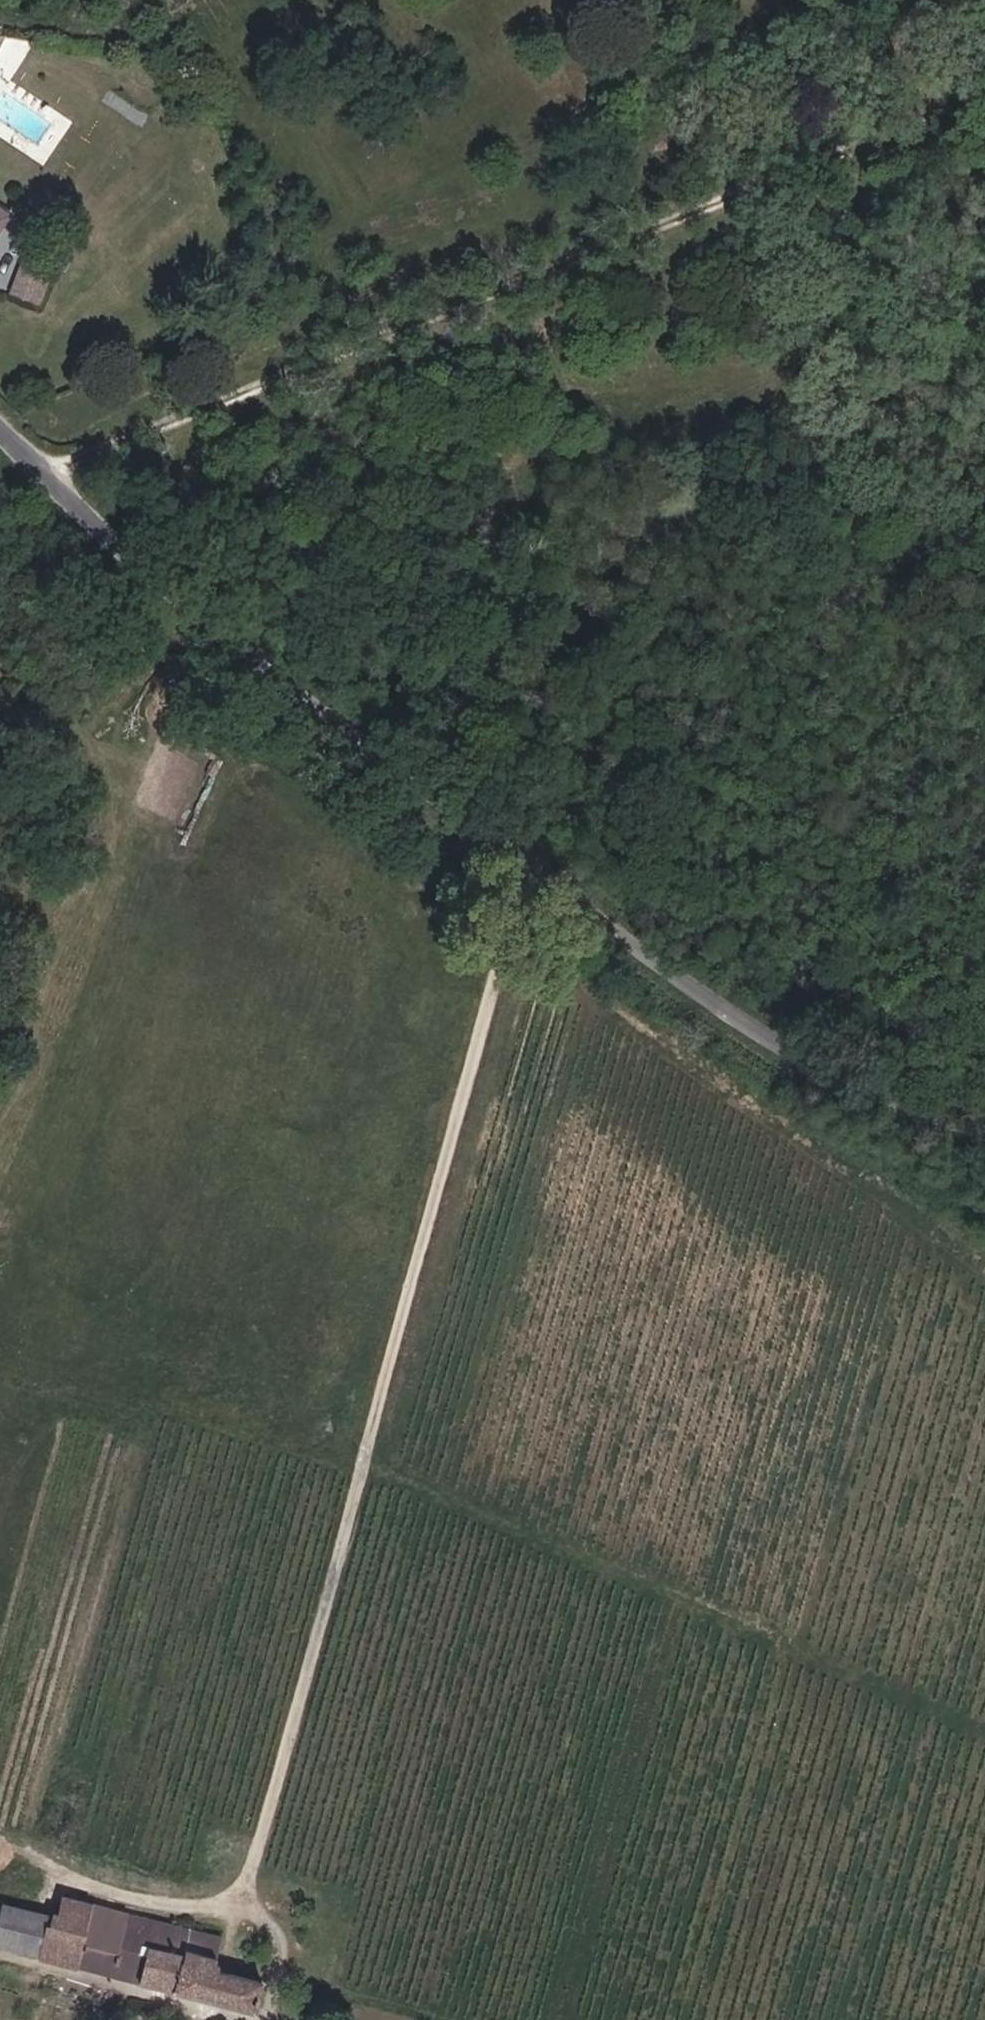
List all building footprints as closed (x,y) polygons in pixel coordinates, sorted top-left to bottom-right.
[(20,65),(26,39),(6,34),(0,59),(0,60),(20,65)] [(11,215),(0,208),(0,232),(11,215)] [(44,303),(53,274),(20,264),(12,293),(44,303)] [(60,1919),(25,1913),(15,1951),(258,2016),(267,1988),(220,1974),(221,1969),(215,1967),(222,1940),(65,1900),(60,1919)] [(15,1951),(25,1913),(2,1905),(0,1915),(0,1948),(15,1951)]
